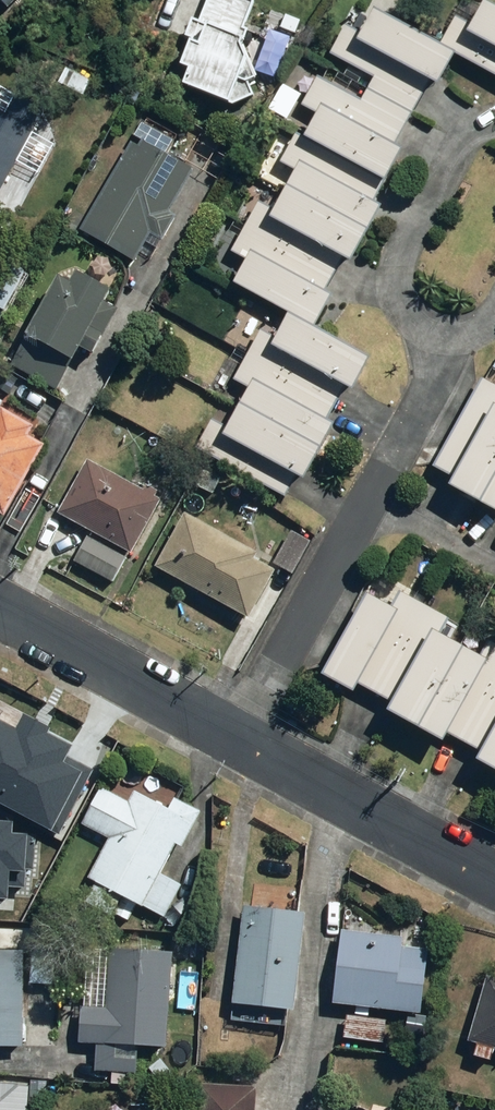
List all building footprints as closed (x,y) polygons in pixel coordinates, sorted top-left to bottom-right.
[(221,105),(237,65),(229,62),(253,0),(203,0),(194,24),(185,21),(179,36),(186,38),(173,71),(179,73),(174,86),(221,105)] [(494,80),(494,18),(475,8),(449,55),(494,80)] [(448,62),(445,60),(367,17),(358,33),(343,25),(327,53),(373,78),(359,103),(314,78),(293,117),(305,124),(298,138),(294,136),(277,166),(273,164),(265,179),(281,188),(271,207),(257,200),(228,252),(240,258),(225,285),(308,331),(323,303),(318,299),(335,268),(340,271),(373,212),(368,209),(397,157),(388,152),(424,88),(431,92),(448,62)] [(30,132),(0,115),(0,186),(30,132)] [(74,232),(130,263),(139,247),(155,255),(177,215),(168,210),(190,170),(126,136),(74,232)] [(63,286),(50,279),(2,370),(50,395),(103,296),(68,277),(63,286)] [(364,365),(284,326),(274,344),(253,333),(231,378),(245,386),(225,427),(211,420),(195,454),(249,480),(247,484),(281,501),(290,484),(298,488),(326,429),(324,428),(340,395),(347,398),(364,365)] [(430,469),(428,471),(451,484),(446,493),(494,522),(494,414),(493,413),(494,410),(494,391),(481,382),(430,469)] [(29,430),(0,414),(0,519),(40,445),(25,437),(29,430)] [(85,459),(53,517),(87,535),(71,564),(108,584),(155,497),(85,459)] [(249,559),(252,554),(180,514),(149,569),(245,623),(273,573),(249,559)] [(316,678),(346,698),(352,687),(390,708),(382,723),(436,754),(444,740),(476,759),(471,768),(494,782),(494,647),(486,642),(475,661),(438,641),(447,624),(390,592),(380,611),(360,600),(316,678)] [(7,894),(35,907),(46,890),(17,872),(78,774),(31,745),(0,795),(0,905),(7,894)] [(105,836),(102,843),(83,881),(90,884),(81,903),(106,916),(114,900),(160,923),(179,886),(160,876),(172,851),(176,853),(196,813),(171,800),(166,811),(133,794),(128,805),(96,790),(80,823),(105,836)] [(240,909),(229,1010),(241,1011),(239,1028),(288,1033),(301,916),(240,909)] [(336,932),(329,1009),(343,1010),(340,1041),(380,1044),(382,1013),(419,1016),(424,951),(398,949),(399,937),(336,932)] [(100,1006),(73,1005),(72,1047),(91,1048),(90,1074),(136,1076),(137,1055),(163,1056),(167,956),(102,954),(100,1006)] [(0,955),(0,1049),(18,1050),(22,956),(0,955)] [(492,1053),(494,1053),(494,981),(487,979),(469,1042),(476,1044),(472,1060),(489,1065),(492,1053)] [(194,1109),(244,1109),(245,1090),(194,1088),(194,1109)]
